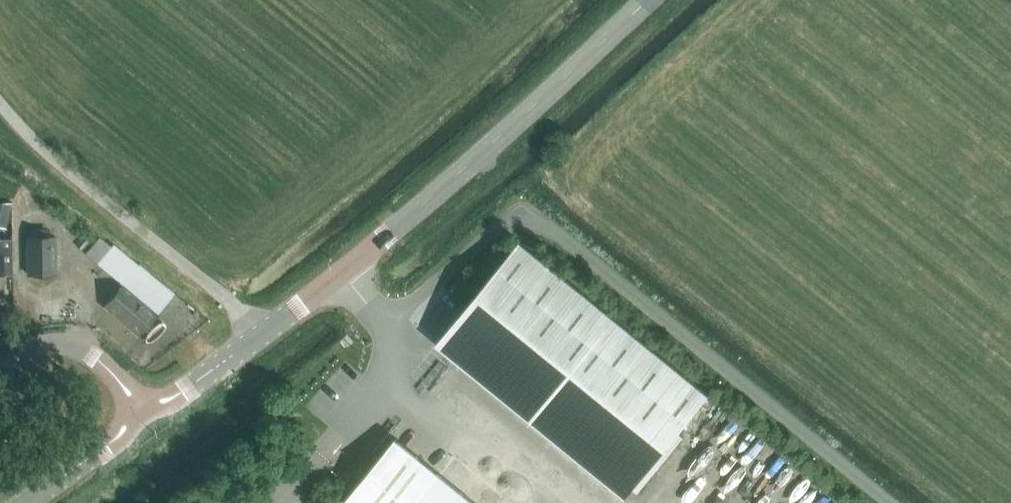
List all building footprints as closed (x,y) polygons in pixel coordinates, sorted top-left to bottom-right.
[(6,228),(11,202),(0,202),(0,227),(6,228)] [(55,225),(28,226),(29,272),(56,272),(55,225)] [(1,290),(0,274),(12,273),(11,238),(0,239),(0,290),(1,290)] [(624,496),(707,395),(519,242),(437,343),(624,496)] [(158,314),(175,292),(112,245),(111,246),(97,264),(123,285),(104,306),(138,334),(157,313),(158,314)] [(389,447),(344,502),(345,502),(414,502),(433,481),(439,473),(396,438),(389,447)]
